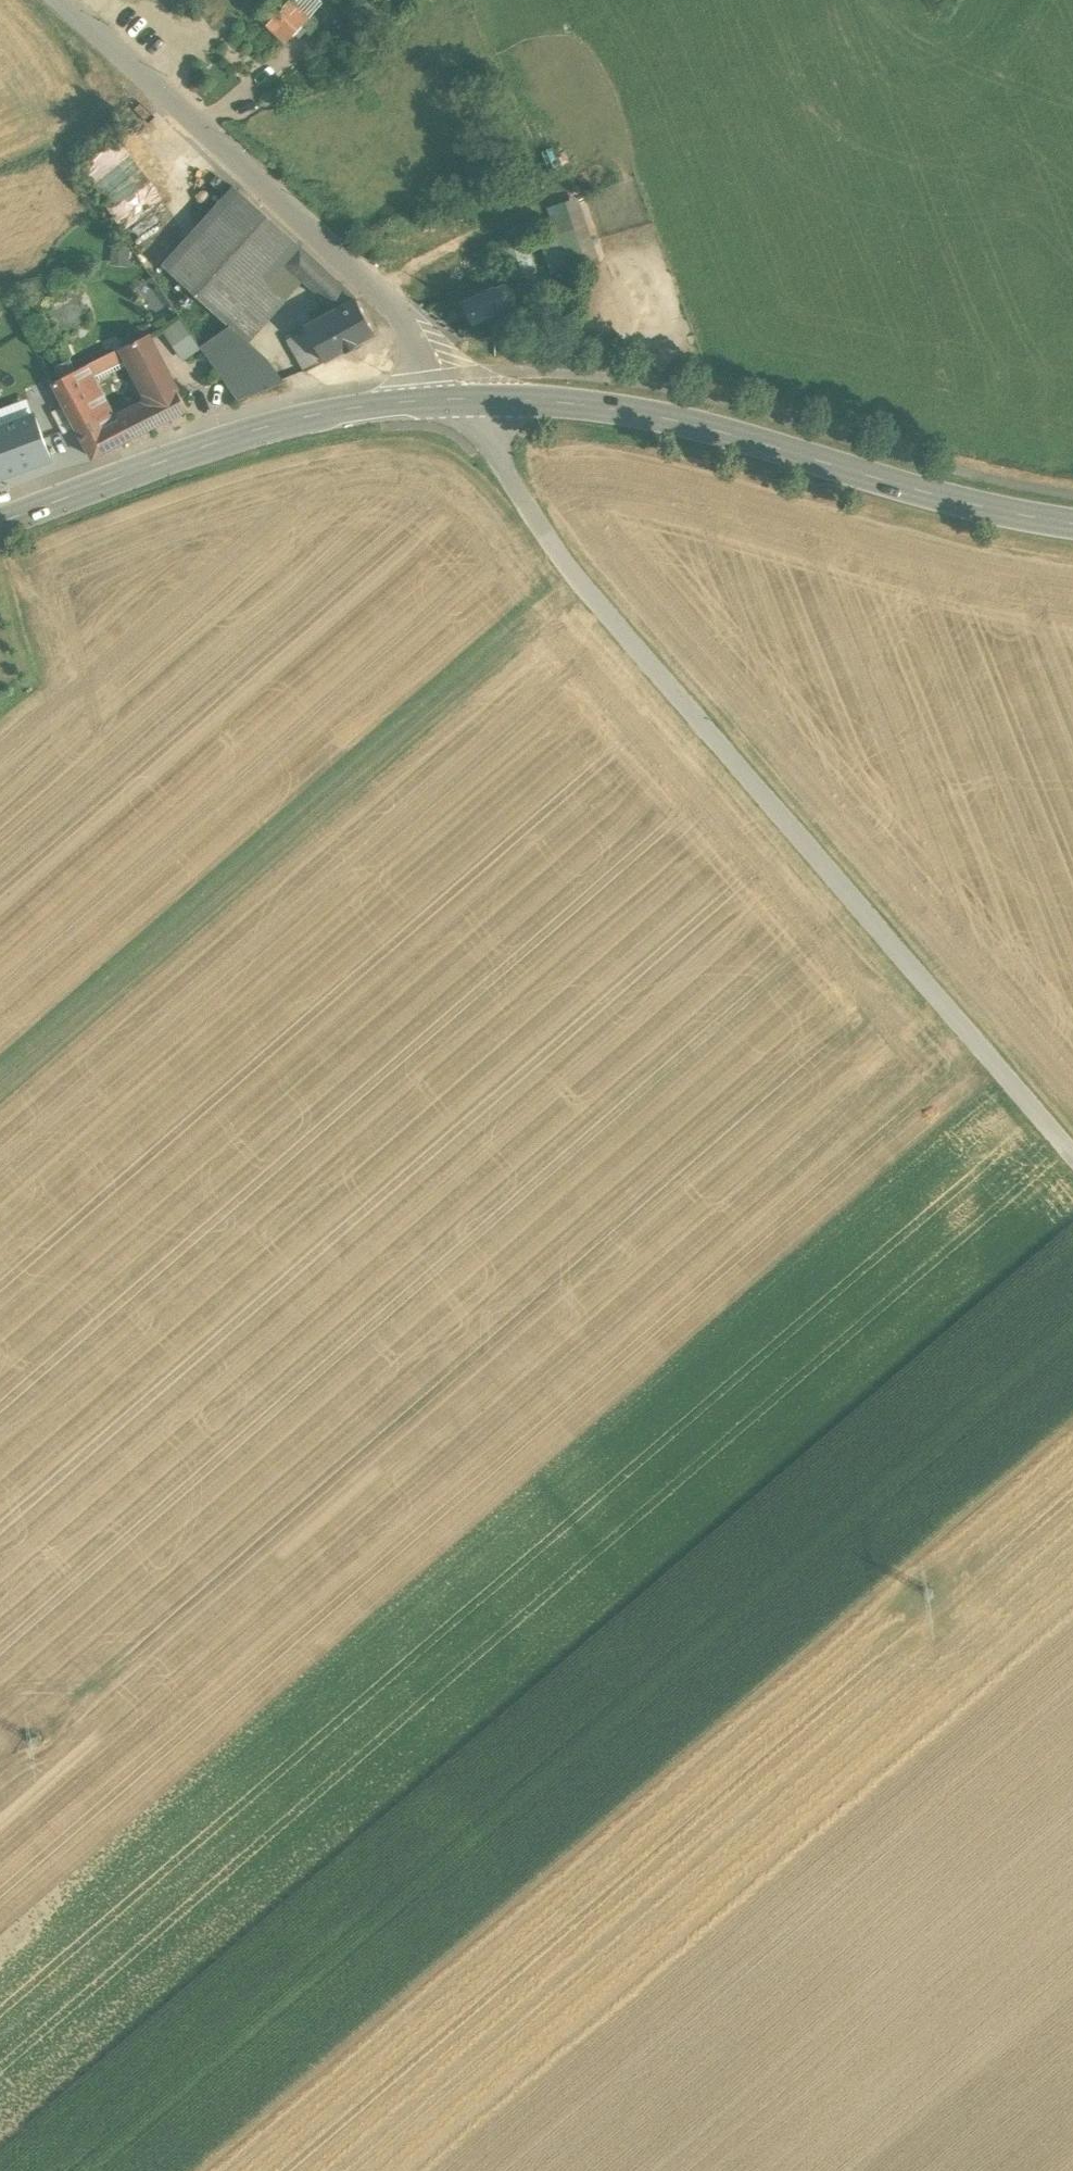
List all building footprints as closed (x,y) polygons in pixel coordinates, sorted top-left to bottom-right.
[(257,16),(287,42),(310,17),(306,13),(292,0),(272,0),(257,16)] [(320,0),(292,0),(306,13),(310,8),(314,12),(323,3),(320,0)] [(310,8),(306,13),(310,17),(314,12),(310,8)] [(166,203),(131,139),(87,164),(122,227),(166,203)] [(235,187),(165,264),(220,314),(230,323),(230,322),(265,284),(284,262),(299,245),(235,187)] [(557,232),(541,238),(552,271),(585,260),(571,218),(554,224),(557,232)] [(523,242),(505,248),(515,275),(532,269),(523,242)] [(319,264),(299,245),(284,262),(303,280),(305,279),(338,311),(358,300),(319,264)] [(496,287),(464,301),(474,323),(505,308),(505,307),(513,303),(515,304),(516,302),(515,301),(516,296),(517,296),(518,294),(516,294),(513,289),(514,287),(513,286),(512,287),(507,285),(507,283),(505,283),(505,285),(496,289),(496,287)] [(265,284),(230,322),(250,340),(285,301),(265,284)] [(338,311),(320,321),(318,316),(309,321),(312,325),(292,336),(310,370),(346,349),(347,351),(359,345),(358,343),(376,333),(358,300),(338,311)] [(250,340),(230,322),(230,323),(231,324),(219,336),(216,340),(201,346),(239,398),(284,379),(270,357),(250,340)] [(150,333),(128,344),(129,352),(151,395),(175,383),(150,333)] [(118,349),(95,361),(99,370),(123,358),(118,349)] [(105,427),(75,371),(54,382),(93,457),(115,447),(105,427)] [(175,383),(151,395),(149,404),(120,419),(131,439),(188,409),(175,383)] [(52,413),(64,434),(75,428),(63,406),(52,413)] [(36,414),(0,427),(0,477),(52,459),(36,414)] [(120,419),(105,427),(115,447),(131,439),(120,419)]
